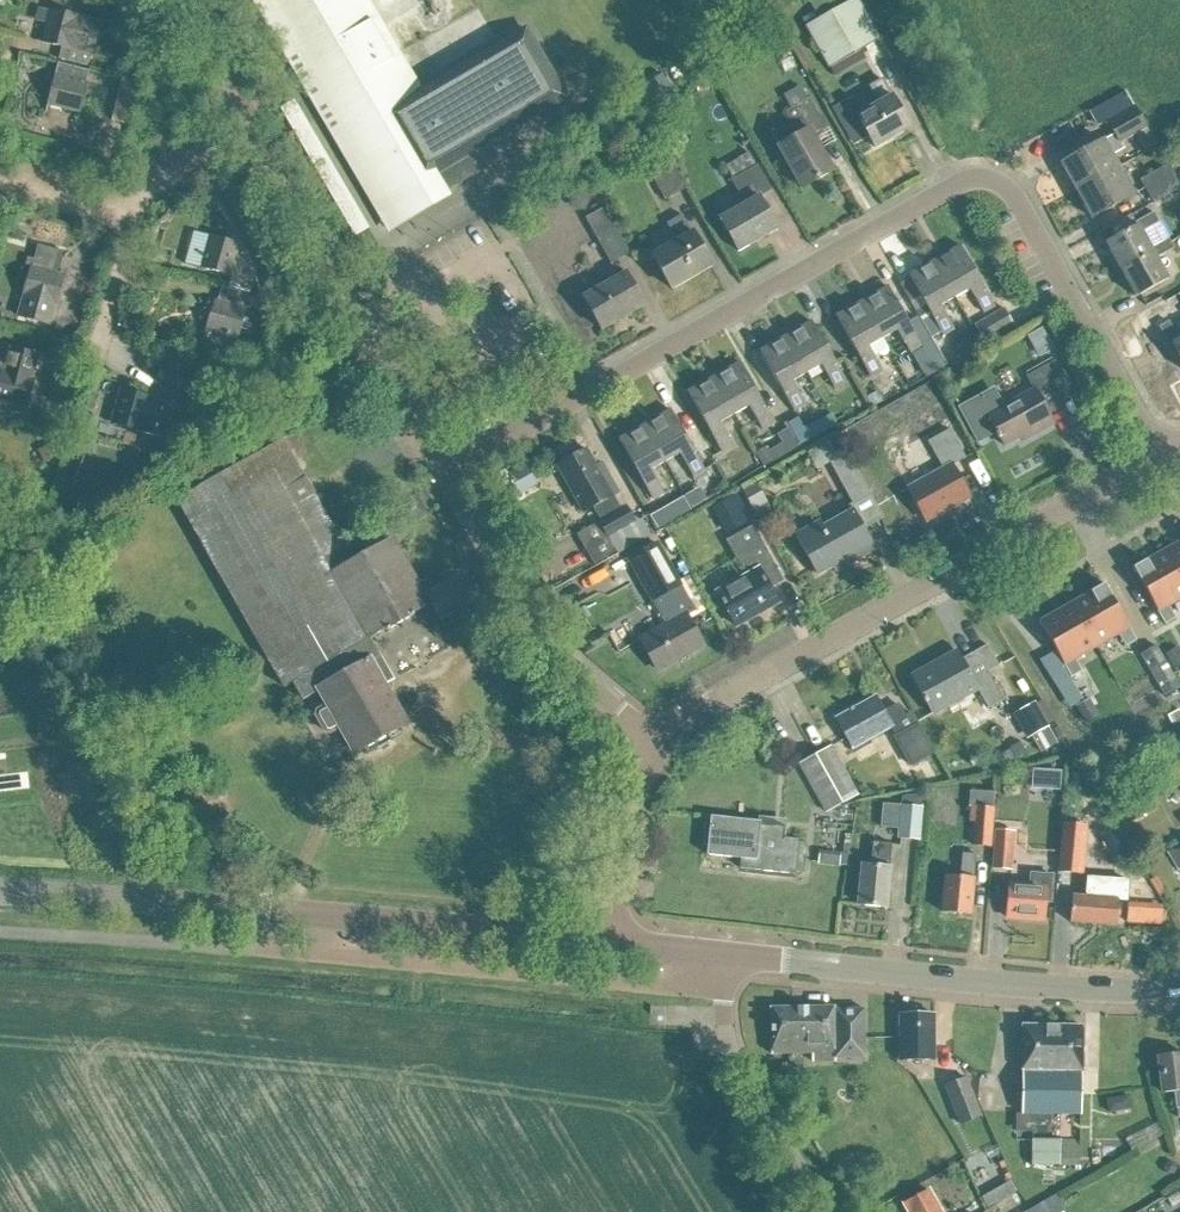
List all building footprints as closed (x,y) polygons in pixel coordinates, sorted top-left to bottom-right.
[(555,80),(546,65),(545,62),(545,63),(536,48),(535,45),(535,46),(525,30),(517,34),(515,35),(515,36),(500,44),(497,46),(498,46),(480,57),(479,56),(477,58),(462,67),(462,66),(460,68),(445,77),(442,78),(443,78),(428,87),(427,87),(425,88),(414,95),(363,9),(369,6),(366,0),(254,0),(286,54),(296,48),(304,62),(306,61),(311,69),(309,70),(332,110),(334,108),(338,114),(335,115),(392,211),(427,190),(433,199),(440,195),(440,196),(444,194),(444,193),(458,184),(459,185),(461,183),(476,174),(479,173),(478,172),(493,164),(495,163),(495,162),(510,154),(513,153),(502,135),(517,126),(517,127),(520,125),(538,114),(538,115),(540,113),(555,104),(558,103),(557,103),(565,98),(556,82),(555,79),(555,80)] [(805,25),(829,68),(879,40),(857,0),(810,0),(819,17),(805,25)] [(92,56),(101,23),(50,10),(42,43),(57,47),(54,58),(87,67),(90,55),(92,56)] [(80,114),(88,84),(85,83),(89,71),(58,64),(48,106),(80,114)] [(661,74),(638,90),(655,113),(678,97),(661,74)] [(909,128),(882,80),(874,84),(883,101),(859,115),(851,101),(834,110),(853,143),(867,135),(874,148),(909,128)] [(791,109),(808,100),(800,85),(783,95),(791,109)] [(801,189),(832,171),(813,137),(828,128),(811,98),(808,100),(791,109),(785,113),(791,122),(771,133),(779,147),(778,147),(801,189)] [(1077,191),(1118,168),(1110,154),(1122,149),(1119,143),(1136,133),(1145,128),(1134,107),(1107,122),(1114,134),(1061,164),(1077,191)] [(1145,128),(1136,133),(1147,152),(1156,147),(1145,128)] [(738,252),(777,230),(759,198),(771,191),(749,153),(726,166),(733,179),(731,180),(745,204),(719,219),(738,252)] [(665,200),(686,188),(667,155),(646,167),(665,200)] [(1152,201),(1179,185),(1168,164),(1140,180),(1152,201)] [(1118,168),(1077,191),(1092,218),(1133,195),(1118,168)] [(587,205),(586,199),(578,194),(571,195),(569,199),(570,205),(578,210),(584,210),(587,205)] [(611,264),(630,254),(604,208),(585,218),(611,264)] [(1153,254),(1151,249),(1141,232),(1159,223),(1153,213),(1135,223),(1137,226),(1106,243),(1120,270),(1153,254)] [(691,232),(682,215),(667,224),(676,240),(652,254),(672,290),(712,267),(691,232)] [(209,236),(201,269),(231,277),(228,288),(250,293),(257,268),(246,265),(248,259),(237,256),(240,245),(209,236)] [(1153,254),(1120,270),(1135,297),(1168,279),(1156,258),(1173,249),(1168,239),(1151,249),(1153,254)] [(61,251),(38,245),(18,317),(50,326),(64,276),(55,274),(61,251)] [(934,260),(955,297),(970,289),(983,312),(994,306),(960,246),(934,260)] [(940,306),(955,297),(934,260),(908,275),(942,335),(953,329),(940,306)] [(602,330),(643,306),(624,273),(583,297),(602,330)] [(269,282),(264,298),(281,303),(286,287),(269,282)] [(214,301),(206,331),(239,340),(249,298),(250,297),(239,294),(239,292),(221,287),(217,301),(214,301)] [(861,301),(882,339),(897,330),(910,354),(922,347),(887,287),(861,301)] [(868,347),(882,339),(861,301),(835,316),(870,377),(881,370),(868,347)] [(931,337),(940,331),(925,305),(916,311),(931,337)] [(1014,326),(1003,308),(973,325),(984,343),(1014,326)] [(1178,339),(1161,309),(1152,314),(1169,346),(1172,344),(1179,358),(1179,338),(1178,339)] [(785,336),(807,374),(821,365),(834,388),(846,382),(811,322),(785,336)] [(792,382),(807,374),(785,336),(760,351),(794,412),(805,405),(792,382)] [(9,345),(8,349),(0,347),(0,368),(3,369),(0,379),(0,403),(26,410),(35,378),(34,378),(40,354),(9,345)] [(264,353),(246,349),(243,360),(261,365),(264,353)] [(713,377),(734,415),(749,407),(762,430),(773,424),(739,363),(713,377)] [(1034,435),(1053,424),(1045,410),(1059,402),(1041,370),(1027,378),(1034,390),(1000,409),(998,404),(990,397),(984,395),(959,409),(978,443),(980,442),(979,440),(995,431),(996,433),(994,434),(997,440),(999,438),(1003,446),(1031,430),(1034,435)] [(720,423),(734,415),(713,377),(687,392),(722,453),(733,447),(720,423)] [(121,391),(112,423),(142,431),(142,430),(165,436),(173,407),(151,401),(151,399),(121,391)] [(644,425),(665,462),(680,454),(693,477),(704,471),(670,410),(644,425)] [(835,425),(829,414),(804,428),(798,418),(787,423),(799,445),(835,425)] [(651,470),(665,462),(644,425),(618,439),(653,500),(664,493),(651,470)] [(777,434),(782,443),(768,452),(765,448),(756,453),(763,467),(773,461),(773,462),(799,447),(788,428),(777,434)] [(925,522),(970,497),(952,465),(965,458),(949,430),(928,442),(943,469),(907,489),(925,522)] [(831,462),(847,453),(838,436),(806,453),(812,464),(828,456),(831,462)] [(351,561),(282,439),(177,500),(284,688),(292,683),(302,700),(320,690),(328,705),(317,711),(316,716),(325,732),(329,733),(340,727),(354,752),(405,724),(383,685),(392,680),(369,639),(431,604),(441,620),(474,602),(460,577),(443,586),(436,573),(417,584),(391,538),(351,561)] [(54,443),(38,451),(44,463),(60,455),(54,443)] [(586,449),(557,466),(583,513),(594,507),(602,521),(599,523),(607,538),(635,522),(627,507),(621,510),(613,496),(619,493),(606,471),(600,474),(586,449)] [(847,453),(831,462),(853,503),(796,535),(818,575),(833,566),(836,571),(874,550),(862,529),(882,518),(847,453)] [(734,454),(721,457),(726,482),(739,480),(734,454)] [(515,484),(534,473),(527,462),(509,472),(515,484)] [(771,511),(757,485),(743,493),(757,518),(771,511)] [(739,490),(713,504),(728,531),(753,518),(739,490)] [(662,506),(648,514),(655,528),(670,520),(662,506)] [(764,579),(778,571),(752,526),(725,541),(745,576),(717,592),(736,627),(778,603),(764,579)] [(1179,578),(1179,541),(1164,550),(1179,578)] [(694,611),(656,544),(630,559),(666,625),(640,639),(657,671),(703,645),(685,615),(694,611)] [(1179,600),(1179,578),(1164,550),(1133,567),(1164,624),(1175,617),(1169,606),(1179,600)] [(1071,602),(1097,648),(1119,635),(1125,645),(1135,640),(1104,584),(1071,602)] [(1075,660),(1097,648),(1071,602),(1039,620),(1070,677),(1081,671),(1075,660)] [(1156,645),(1139,654),(1164,698),(1179,689),(1179,688),(1156,645)] [(1178,646),(1164,654),(1174,671),(1179,667),(1179,650),(1178,646)] [(972,680),(956,652),(911,677),(932,714),(977,690),(987,709),(1003,700),(987,672),(972,680)] [(884,712),(875,696),(835,719),(852,748),(853,748),(855,752),(870,743),(868,739),(891,726),(897,736),(895,737),(911,765),(933,752),(911,713),(904,717),(897,704),(884,712)] [(1026,733),(1049,722),(1037,697),(1014,707),(1026,733)] [(1090,700),(1076,708),(1087,727),(1101,719),(1090,700)] [(1179,718),(1179,713),(1178,709),(1167,715),(1171,723),(1179,718)] [(830,747),(815,756),(842,803),(857,795),(830,747)] [(716,755),(716,764),(730,764),(730,755),(716,755)] [(815,756),(799,765),(826,812),(842,803),(815,756)] [(1060,790),(1061,770),(1049,770),(1048,790),(1060,790)] [(919,840),(922,808),(901,806),(898,838),(919,840)] [(990,847),(993,808),(970,807),(969,821),(974,822),(972,845),(990,847)] [(759,822),(710,817),(706,855),(740,859),(739,869),(795,874),(799,840),(783,838),(784,827),(773,826),(774,821),(760,819),(759,822)] [(1082,875),(1087,825),(1062,823),(1057,873),(1082,875)] [(1011,870),(1014,832),(995,831),(992,869),(1011,870)] [(889,867),(892,844),(873,842),(871,865),(863,865),(859,905),(885,908),(890,868),(889,867)] [(1168,851),(1178,869),(1179,867),(1179,844),(1168,851)] [(838,868),(840,853),(819,850),(817,865),(838,868)] [(973,878),(975,854),(961,853),(959,877),(945,876),(942,912),(970,915),(973,878)] [(1029,872),(1028,886),(1009,884),(1006,917),(1043,920),(1045,904),(1052,904),(1054,874),(1029,872)] [(1072,896),(1070,922),(1116,926),(1118,900),(1126,900),(1127,879),(1086,876),(1085,897),(1072,896)] [(1128,919),(1163,921),(1163,902),(1128,901),(1128,919)] [(834,1009),(834,1007),(770,1008),(771,1054),(812,1053),(812,1061),(835,1061),(835,1058),(865,1057),(864,1009),(834,1009)] [(899,1060),(935,1060),(934,1015),(898,1015),(899,1060)] [(1081,1073),(1082,1027),(1022,1026),(1022,1072),(1022,1115),(1080,1116),(1081,1073)] [(1156,1056),(1160,1092),(1172,1091),(1174,1108),(1179,1107),(1179,1053),(1156,1056)] [(960,1123),(982,1113),(966,1076),(944,1085),(960,1123)] [(1107,1097),(1109,1111),(1132,1107),(1130,1093),(1107,1097)] [(1078,1165),(1078,1141),(1031,1140),(1031,1164),(1078,1165)] [(995,1142),(981,1147),(988,1165),(1002,1160),(995,1142)] [(1163,1167),(1166,1173),(1173,1174),(1177,1167),(1173,1161),(1166,1161),(1163,1167)] [(988,1201),(1018,1190),(1014,1178),(984,1190),(988,1201)] [(927,1190),(903,1204),(908,1211),(940,1211),(927,1190)] [(1022,1211),(1060,1211),(1066,1209),(1057,1192),(1022,1211)]
